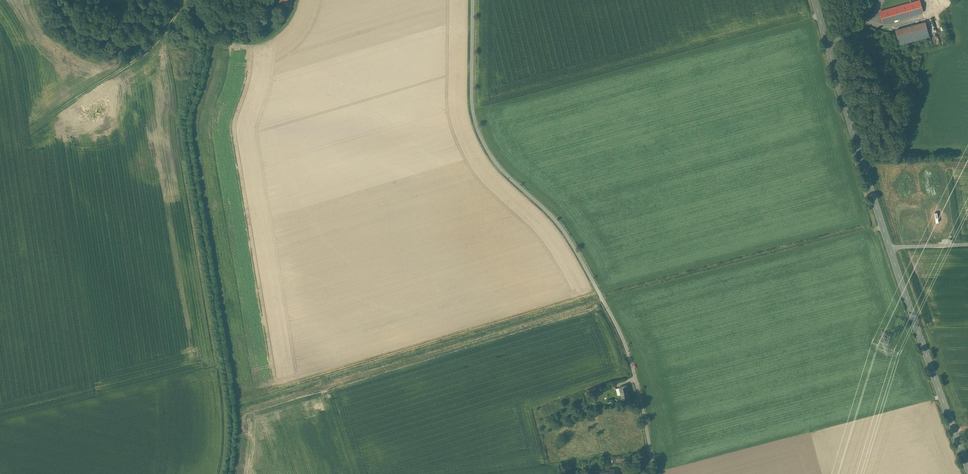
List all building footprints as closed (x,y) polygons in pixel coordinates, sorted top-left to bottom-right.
[(880,11),(883,23),(923,11),(919,0),(918,0),(880,11)] [(925,21),(895,29),(899,44),(929,36),(925,21)] [(917,48),(906,52),(908,60),(920,57),(917,48)] [(630,400),(627,386),(619,387),(621,401),(630,400)]
